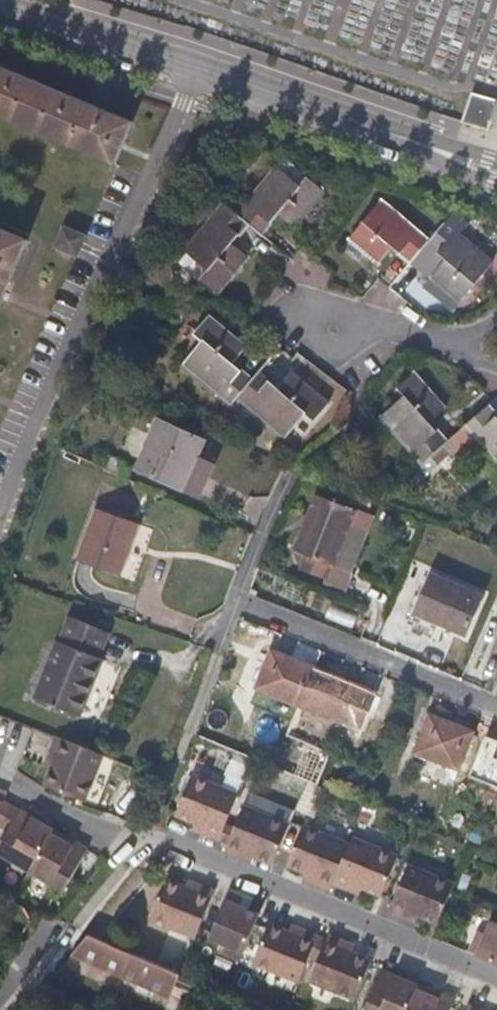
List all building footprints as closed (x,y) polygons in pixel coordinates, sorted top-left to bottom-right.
[(27,128),(45,85),(0,66),(0,117),(27,128)] [(45,85),(27,128),(119,166),(137,123),(45,85)] [(463,123),(491,130),(496,110),(496,101),(472,94),(463,123)] [(273,169),(232,219),(242,227),(257,238),(275,219),(290,232),(320,196),(303,181),(295,189),(273,169)] [(388,248),(405,264),(420,245),(422,242),(376,204),(345,240),(347,242),(340,251),(353,262),(361,253),(374,264),(388,248)] [(232,219),(218,209),(178,255),(201,275),(194,283),(211,298),(245,257),(234,248),(229,253),(224,249),(229,243),(242,227),(232,219)] [(484,265),(436,226),(422,242),(420,245),(438,262),(426,276),(454,301),(484,265)] [(66,230),(59,247),(80,257),(87,239),(66,230)] [(29,243),(0,231),(0,314),(29,243)] [(229,253),(234,248),(229,243),(224,249),(229,253)] [(182,367),(229,408),(236,400),(250,384),(230,367),(244,351),(207,320),(192,337),(200,346),(182,367)] [(276,393),(256,376),(250,384),(236,400),(282,440),(302,415),(309,423),(324,406),(289,378),(276,393)] [(376,416),(419,465),(442,444),(425,424),(441,411),(409,376),(392,389),(399,397),(376,416)] [(484,407),(463,426),(496,463),(496,423),(484,407)] [(134,466),(180,487),(193,457),(201,438),(155,418),(134,466)] [(193,457),(180,487),(188,491),(201,461),(193,457)] [(331,567),(334,568),(349,530),(356,512),(315,495),(293,551),(303,557),(298,569),(325,580),(331,567)] [(94,510),(75,564),(116,580),(137,528),(94,510)] [(349,530),(334,568),(348,573),(363,536),(349,530)] [(430,572),(414,612),(464,634),(480,595),(430,572)] [(100,661),(97,660),(85,654),(95,628),(65,616),(32,696),(78,715),(100,661)] [(85,654),(97,660),(108,633),(95,628),(85,654)] [(299,706),(313,671),(313,669),(269,652),(255,689),(299,706)] [(374,694),(313,671),(299,706),(287,732),(314,744),(325,718),(359,732),(374,694)] [(427,715),(413,752),(459,770),(473,733),(427,715)] [(41,784),(83,801),(101,753),(53,734),(42,763),(49,767),(41,784)] [(337,773),(343,756),(333,752),(326,768),(337,773)] [(221,823),(234,792),(189,773),(182,789),(172,812),(192,821),(190,827),(215,838),(221,823)] [(270,861),(286,821),(241,802),(230,827),(224,842),(221,851),(248,862),(251,854),(270,861)] [(4,835),(17,813),(3,805),(0,813),(0,833),(4,835)] [(27,874),(51,833),(17,813),(4,835),(0,841),(0,859),(27,874)] [(224,842),(230,827),(221,823),(215,838),(224,842)] [(328,881),(344,842),(299,823),(283,862),(302,870),(299,877),(325,888),(328,881)] [(51,833),(27,874),(63,894),(87,854),(51,833)] [(379,890),(380,891),(395,855),(346,836),(344,842),(328,881),(357,894),(359,886),(377,894),(379,890)] [(446,892),(452,879),(406,860),(390,895),(386,905),(414,917),(417,910),(435,918),(446,892)] [(146,917),(193,937),(213,889),(185,877),(183,885),(163,876),(146,917)] [(238,894),(222,888),(204,933),(217,939),(214,948),(236,957),(254,911),(235,902),(238,894)] [(248,959),(294,978),(301,960),(312,932),(286,921),(283,927),(264,920),(248,959)] [(496,962),(496,923),(490,920),(484,934),(471,929),(464,949),(496,962)] [(350,996),(366,957),(347,948),(350,939),(324,929),(321,936),(310,963),(305,976),(350,996)] [(301,960),(310,963),(321,936),(312,932),(301,960)] [(92,937),(88,935),(74,951),(170,997),(179,975),(178,974),(92,937)] [(413,982),(376,966),(360,1009),(401,1009),(413,982)] [(450,998),(413,982),(401,1009),(445,1009),(447,1005),(450,998)]
